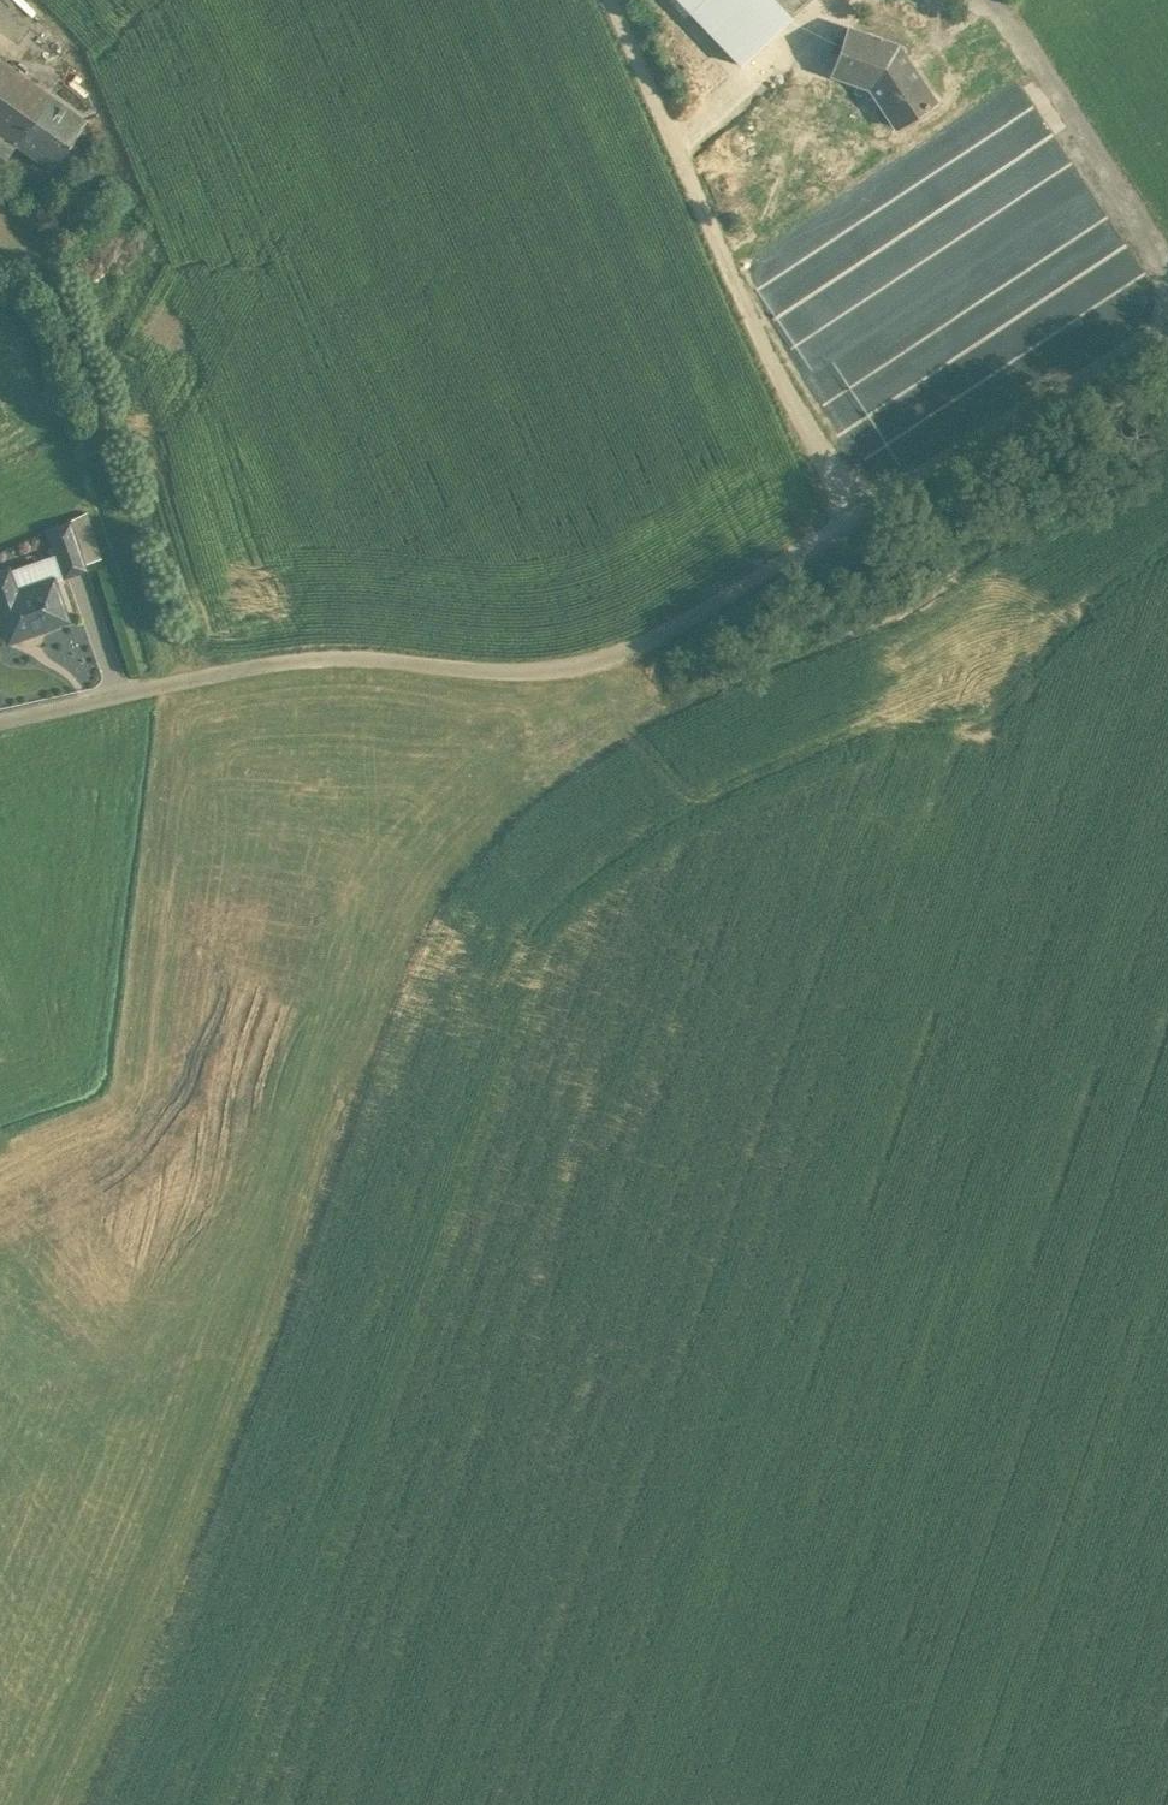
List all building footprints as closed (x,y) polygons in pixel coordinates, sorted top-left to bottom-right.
[(775,0),(679,0),(741,64),(754,53),(776,31),(791,17),(775,0)] [(791,17),(808,0),(775,0),(791,17)] [(897,45),(847,28),(843,40),(836,38),(832,50),(838,53),(831,73),(869,86),(895,126),(933,101),(897,45)] [(787,42),(776,31),(754,53),(764,64),(787,42)] [(0,59),(0,165),(15,144),(15,143),(50,95),(0,59)] [(50,95),(15,143),(50,168),(85,120),(50,95)] [(68,522),(83,564),(101,558),(86,511),(67,520),(68,522)] [(56,553),(64,576),(84,568),(83,564),(68,522),(48,530),(56,553)] [(11,544),(16,562),(51,552),(45,534),(11,544)] [(8,570),(15,591),(52,579),(53,580),(64,576),(56,553),(8,570)] [(8,570),(8,569),(0,572),(0,619),(8,640),(67,619),(53,580),(52,579),(15,591),(8,570)]
